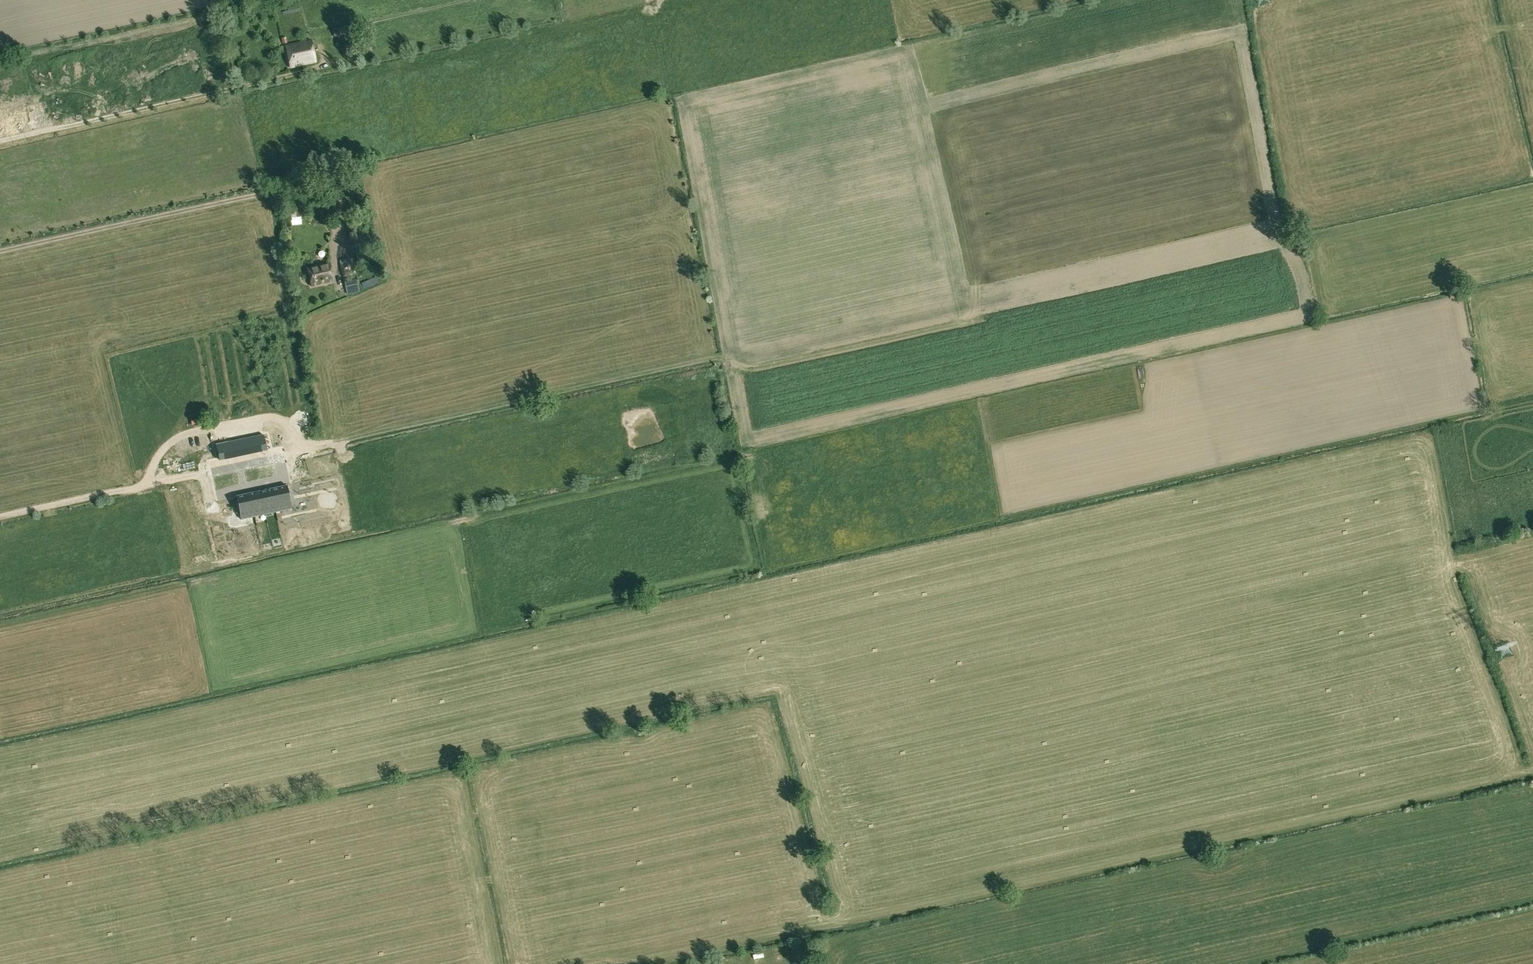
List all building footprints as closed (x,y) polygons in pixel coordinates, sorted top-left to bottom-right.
[(332,28),(334,37),(353,33),(351,24),(332,28)] [(291,68),(315,62),(311,40),(286,46),(291,68)] [(31,130),(26,105),(0,111),(0,137),(31,130)] [(352,254),(372,248),(368,234),(363,235),(348,239),(351,250),(352,254)] [(343,277),(353,275),(349,258),(339,260),(343,277)] [(334,282),(330,263),(307,268),(311,287),(334,282)] [(356,275),(353,275),(343,277),(347,294),(360,292),(356,275)] [(133,453),(143,451),(140,440),(130,442),(133,453)] [(231,461),(227,446),(215,448),(219,464),(231,461)] [(267,454),(266,448),(240,454),(241,459),(267,454)] [(284,505),(289,504),(286,487),(282,487),(273,492),(271,492),(275,510),(275,513),(285,511),(284,505)] [(275,510),(271,492),(260,494),(264,513),(275,510)] [(264,513),(260,494),(249,497),(253,515),(264,513)] [(249,497),(236,500),(241,520),(254,517),(249,497)]
